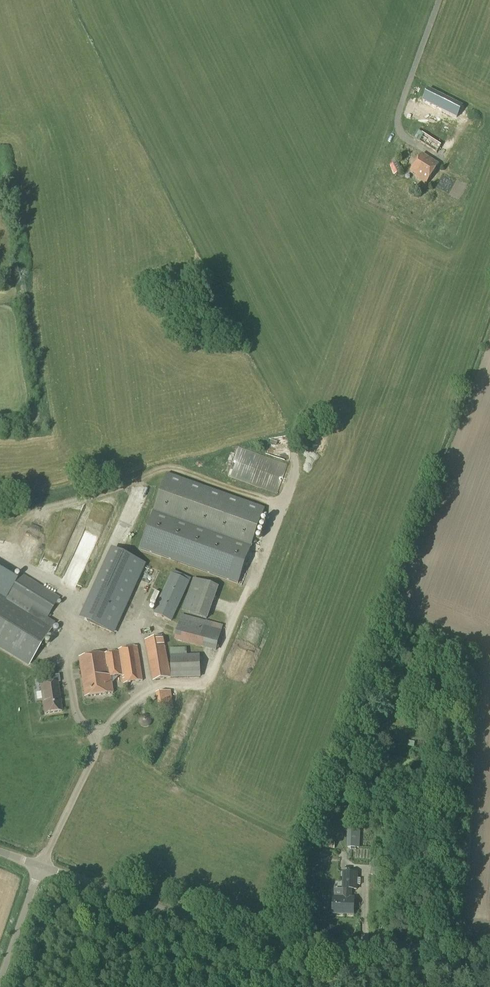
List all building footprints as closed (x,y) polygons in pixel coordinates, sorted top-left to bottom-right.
[(462,108),(429,89),(423,101),(455,119),(462,108)] [(437,152),(442,145),(417,130),(414,138),(437,152)] [(422,154),(410,173),(416,177),(415,179),(426,186),(439,166),(422,154)] [(396,173),(401,171),(397,162),(392,164),(396,173)] [(268,441),(272,459),(292,454),(288,437),(268,441)] [(238,584),(265,508),(167,474),(140,549),(238,584)] [(78,588),(102,529),(88,523),(64,583),(78,588)] [(125,546),(129,530),(122,528),(118,545),(125,546)] [(80,619),(114,635),(146,564),(112,548),(80,619)] [(261,564),(262,553),(252,553),(251,564),(261,564)] [(171,621),(189,582),(172,574),(154,613),(171,621)] [(29,667),(52,629),(43,625),(46,620),(59,599),(21,575),(8,597),(4,602),(0,600),(0,648),(29,667)] [(208,620),(219,587),(193,578),(182,611),(208,620)] [(206,621),(181,615),(174,641),(216,652),(223,625),(206,620),(206,621)] [(153,681),(171,678),(163,637),(145,640),(153,681)] [(124,684),(143,681),(137,647),(119,650),(119,652),(80,658),(85,698),(113,694),(111,677),(122,675),(124,684)] [(171,679),(201,678),(200,655),(171,656),(171,679)] [(37,686),(40,686),(44,714),(61,712),(57,683),(60,683),(59,675),(36,679),(37,686)] [(156,693),(158,711),(174,709),(171,690),(156,693)] [(147,730),(156,725),(151,717),(142,722),(147,730)] [(347,820),(347,826),(346,848),(359,848),(360,827),(361,820),(347,820)] [(334,849),(335,840),(324,839),(323,848),(334,849)] [(382,877),(384,866),(386,859),(373,857),(372,863),(371,870),(371,875),(382,877)] [(330,885),(339,885),(339,868),(330,868),(330,885)] [(343,872),(342,898),(333,898),(333,914),(353,915),(354,899),(351,898),(351,889),(357,890),(357,873),(343,872)]
